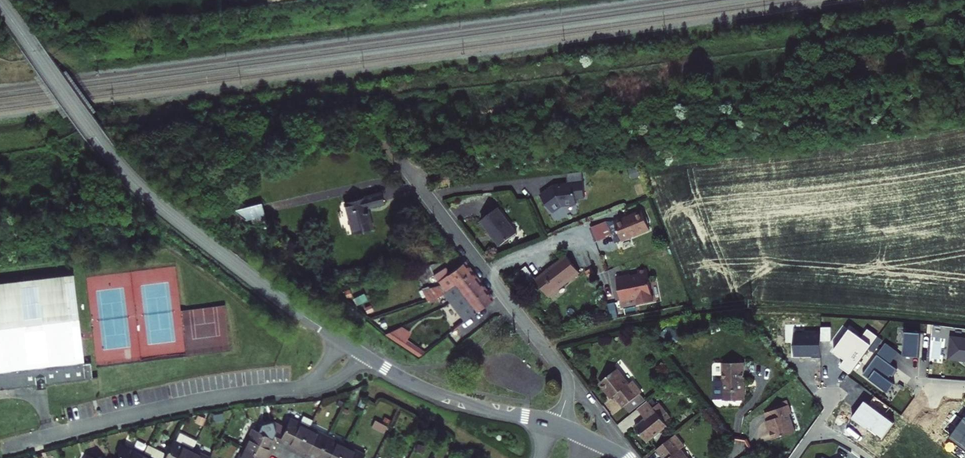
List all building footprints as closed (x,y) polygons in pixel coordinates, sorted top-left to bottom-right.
[(585,196),(582,171),(566,172),(567,182),(559,183),(554,187),(552,185),(540,194),(552,211),(562,204),(576,203),(576,197),(585,196)] [(343,201),(351,234),(371,229),(365,207),(381,202),(380,197),(379,192),(343,201)] [(233,210),(251,225),(265,222),(260,203),(233,210)] [(516,232),(497,207),(480,220),(490,232),(500,245),(516,232)] [(642,210),(614,221),(621,240),(649,229),(642,210)] [(606,221),(592,226),(597,241),(611,236),(606,221)] [(542,287),(548,295),(579,271),(566,255),(535,279),(542,287)] [(469,266),(466,262),(448,274),(444,267),(433,275),(440,285),(422,289),(425,302),(436,297),(448,289),(472,270),(469,266)] [(653,300),(647,268),(638,270),(639,274),(631,275),(631,274),(617,277),(619,289),(621,301),(638,298),(639,303),(653,300)] [(448,289),(456,299),(479,280),(475,275),(472,270),(448,289)] [(78,271),(0,280),(0,389),(41,384),(42,388),(51,387),(51,383),(98,377),(96,361),(88,362),(78,271)] [(486,289),(479,280),(456,299),(470,317),(494,298),(486,289)] [(412,333),(402,326),(384,334),(389,338),(418,358),(426,352),(408,339),(412,333)] [(826,335),(826,343),(836,342),(836,328),(826,329),(826,335)] [(669,329),(657,339),(662,344),(666,341),(671,347),(678,341),(669,329)] [(846,368),(856,376),(877,347),(880,344),(882,340),(883,339),(873,331),(867,340),(855,331),(839,353),(851,362),(846,368)] [(903,355),(918,356),(920,333),(904,333),(903,355)] [(826,343),(826,335),(789,335),(789,357),(801,357),(802,355),(807,355),(807,359),(826,359),(826,343)] [(950,335),(947,360),(964,362),(964,337),(950,335)] [(886,344),(864,375),(888,392),(894,383),(888,379),(891,375),(892,376),(897,369),(890,364),(898,352),(886,344)] [(741,363),(722,363),(723,401),(732,401),(741,401),(741,363)] [(620,371),(603,385),(609,392),(615,399),(617,398),(627,409),(644,395),(635,383),(632,386),(620,371)] [(856,416),(885,439),(898,422),(888,414),(895,406),(880,394),(874,402),(869,408),(865,404),(856,416)] [(865,404),(869,408),(874,402),(869,399),(865,404)] [(652,403),(642,411),(649,421),(639,429),(645,437),(651,444),(672,427),(652,403)] [(797,413),(794,405),(773,413),(776,421),(772,423),(775,432),(779,441),(802,432),(794,414),(797,413)] [(292,408),(289,414),(280,432),(278,430),(275,437),(285,442),(286,440),(291,443),(297,446),(307,426),(311,417),(292,408)] [(964,447),(964,418),(952,437),(964,447)] [(249,434),(243,445),(263,455),(266,449),(269,443),(271,444),(275,437),(251,425),(247,433),(249,434)] [(318,431),(307,426),(297,446),(302,448),(308,451),(307,453),(314,457),(326,433),(319,429),(318,431)] [(173,436),(165,453),(162,457),(185,457),(191,448),(196,438),(180,430),(176,438),(173,436)] [(340,450),(343,444),(332,438),(333,436),(326,433),(314,457),(317,457),(336,457),(340,450)] [(679,437),(662,452),(667,457),(692,457),(686,451),(689,449),(679,437)] [(142,452),(131,446),(132,444),(124,440),(116,457),(113,456),(112,457),(139,457),(142,452)] [(142,452),(139,457),(162,457),(165,453),(146,444),(142,452)] [(343,444),(340,450),(336,457),(359,457),(363,451),(355,447),(354,449),(343,444)] [(243,445),(238,456),(236,455),(234,457),(262,457),(263,455),(243,445)] [(191,448),(185,457),(208,457),(210,455),(203,451),(202,453),(191,448)]
